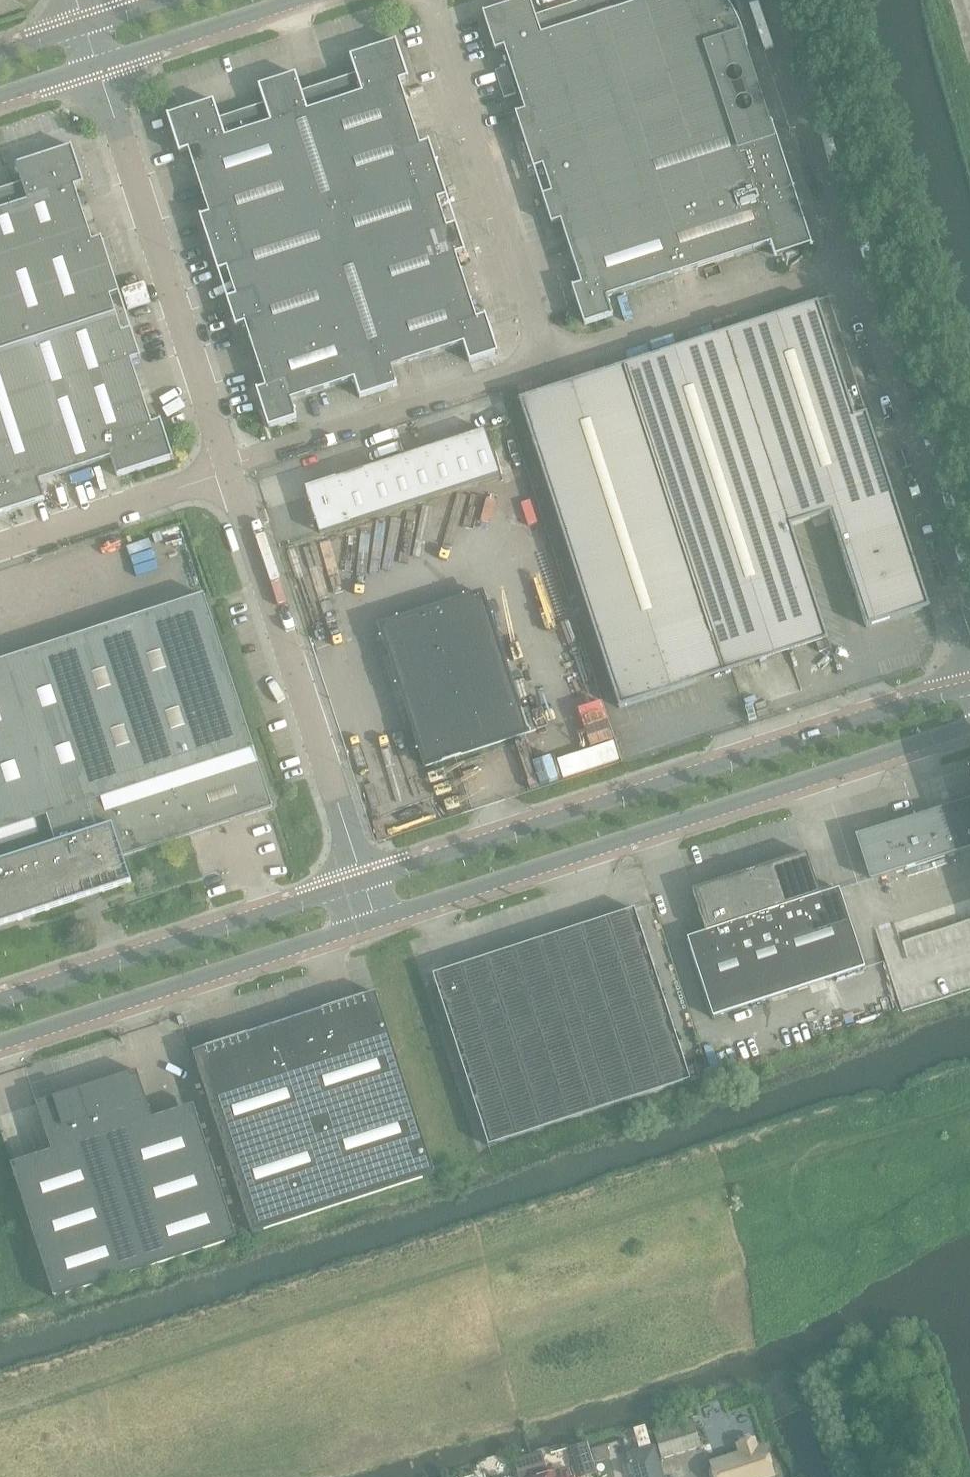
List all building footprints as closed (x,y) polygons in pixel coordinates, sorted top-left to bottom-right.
[(747,51),(748,51),(742,32),(741,27),(739,23),(735,14),(732,10),(730,6),(725,0),(590,0),(535,18),(532,7),(530,0),(527,0),(485,14),(484,13),(483,14),(495,53),(497,53),(496,52),(504,49),(525,112),(517,115),(517,114),(515,115),(534,171),(535,171),(535,170),(543,168),(552,195),(544,197),(543,196),(542,197),(552,226),(553,226),(553,225),(561,222),(581,286),(574,288),(573,287),(572,288),(585,327),(586,326),(613,317),(607,299),(770,246),(774,256),(776,255),(775,254),(809,243),(809,244),(811,244),(772,123),(754,128),(730,57),(747,51)] [(256,390),(269,429),(270,429),(270,428),(297,419),(291,401),(354,381),(360,399),(398,387),(392,368),(464,345),(470,363),(497,355),(498,355),(486,316),(484,316),(484,317),(477,320),(456,256),(464,254),(464,255),(466,254),(456,224),(454,225),(455,226),(447,228),(439,201),(446,199),(446,200),(448,199),(429,142),(428,143),(428,144),(421,146),(400,83),(407,80),(408,81),(409,81),(397,42),(395,42),(395,43),(350,57),(356,76),(302,93),(296,75),(258,87),(264,106),(220,120),(214,102),(169,116),(167,116),(180,155),(181,155),(181,154),(189,151),(209,215),(202,217),(201,216),(200,217),(218,274),(220,273),(220,272),(227,270),(236,297),(228,299),(228,298),(226,299),(236,329),(238,328),(237,327),(245,325),(266,388),(258,391),(258,390),(256,390)] [(496,72),(505,99),(516,96),(508,68),(496,72)] [(46,501),(40,483),(112,460),(117,478),(172,460),(172,461),(174,460),(161,421),(159,422),(160,423),(152,425),(132,362),(139,359),(139,360),(141,360),(131,330),(130,330),(130,331),(122,334),(111,298),(118,295),(119,296),(120,296),(102,239),(100,239),(100,240),(93,242),(75,188),(83,186),(83,187),(85,186),(72,147),(70,148),(16,166),(19,174),(22,184),(0,191),(0,516),(46,501)] [(730,339),(728,333),(519,401),(570,558),(576,556),(621,692),(615,694),(620,710),(695,685),(682,647),(816,604),(791,528),(829,515),(867,629),(924,611),(899,535),(905,533),(830,300),(804,308),(806,314),(730,339)] [(485,431),(306,489),(321,535),(500,476),(485,431)] [(482,596),(381,629),(426,768),(527,735),(482,596)] [(0,663),(0,928),(132,885),(123,857),(273,808),(205,597),(0,663)] [(969,801),(856,838),(870,882),(969,849),(969,801)] [(863,971),(865,970),(839,890),(821,896),(807,855),(801,857),(801,858),(773,872),(771,867),(765,869),(737,884),(735,878),(729,880),(729,881),(701,896),(699,890),(693,892),(706,933),(688,940),(714,1019),(716,1019),(716,1018),(863,970),(863,971)] [(628,915),(478,964),(470,967),(462,972),(456,978),(452,986),(447,1002),(447,1011),(449,1019),(488,1139),(486,1140),(489,1147),(497,1145),(496,1143),(659,1090),(661,1089),(664,1087),(666,1086),(669,1084),(671,1082),(673,1079),(674,1077),(676,1074),(677,1072),(678,1069),(679,1066),(679,1063),(680,1060),(680,1057),(679,1054),(679,1051),(678,1048),(635,919),(637,918),(635,911),(627,913),(628,915)] [(435,1175),(376,994),(321,1012),(322,1016),(287,1027),(286,1024),(283,1025),(284,1028),(249,1040),(248,1036),(193,1054),(252,1235),(435,1175)] [(78,1092),(78,1093),(55,1100),(55,1099),(37,1105),(55,1162),(14,1176),(54,1299),(237,1240),(197,1116),(156,1130),(137,1073),(78,1092)] [(767,1399),(767,1398),(755,1382),(752,1381),(750,1381),(748,1381),(746,1381),(743,1381),(741,1382),(738,1383),(694,1398),(702,1425),(700,1426),(713,1464),(712,1465),(713,1468),(711,1472),(711,1476),(804,1476),(767,1399)] [(598,1476),(663,1476),(659,1461),(656,1448),(651,1432),(607,1445),(590,1450),(598,1476)] [(590,1450),(585,1433),(512,1456),(519,1476),(598,1476),(590,1450)] [(512,1456),(448,1476),(519,1476),(512,1456)]
